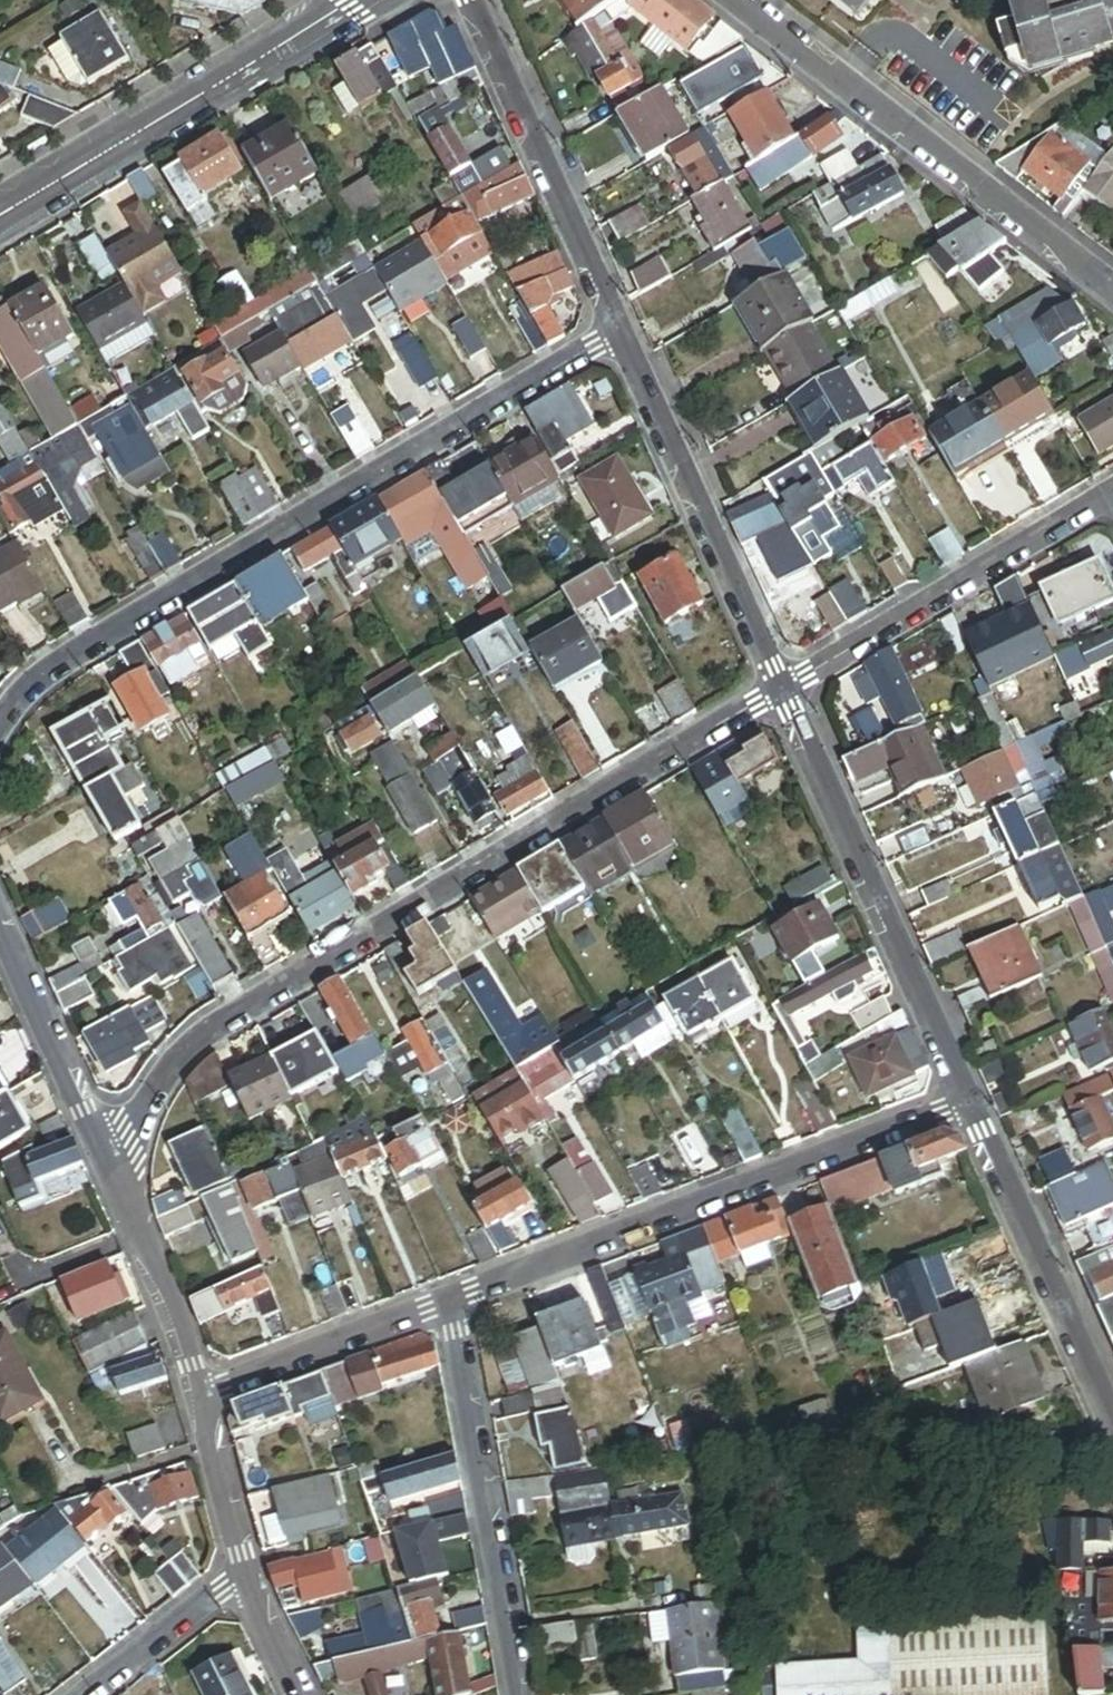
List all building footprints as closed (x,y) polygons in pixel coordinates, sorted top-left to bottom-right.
[(267,0),(185,0),(184,5),(246,18),(267,4),(267,0)] [(617,0),(560,0),(578,28),(619,3),(617,0)] [(687,0),(636,0),(629,10),(633,13),(685,55),(713,20),(687,0)] [(847,23),(865,0),(817,0),(847,23)] [(872,0),(865,0),(847,23),(849,25),(854,24),(872,0)] [(1067,7),(1068,13),(1061,15),(1056,0),(1036,0),(1023,4),(1028,22),(1013,27),(1022,59),(1037,54),(1042,69),(1112,47),(1112,0),(1071,0),(1067,7)] [(623,5),(607,15),(614,27),(633,13),(629,10),(623,5)] [(425,45),(448,34),(440,17),(430,14),(390,37),(404,61),(422,50),(426,49),(425,45)] [(104,16),(62,42),(64,44),(91,87),(132,62),(104,16)] [(610,27),(603,16),(572,39),(576,47),(597,35),(610,27)] [(631,63),(610,27),(597,35),(618,71),(631,63)] [(744,45),(722,27),(704,49),(701,47),(691,60),(702,69),(741,47),(744,45)] [(478,73),(458,30),(448,34),(425,45),(426,49),(444,88),(478,73)] [(597,35),(576,47),(597,83),(618,71),(597,35)] [(91,87),(64,44),(52,51),(72,84),(85,90),(91,87)] [(399,90),(373,46),(337,67),(347,85),(361,109),(362,111),(399,90)] [(741,47),(702,69),(676,84),(682,94),(687,91),(696,107),(758,71),(748,53),(745,54),(745,53),(741,47)] [(1022,59),(1024,66),(1045,76),(1112,56),(1112,47),(1042,69),(1037,54),(1022,59)] [(422,50),(404,61),(407,66),(425,56),(422,50)] [(642,82),(631,63),(618,71),(597,83),(609,102),(629,90),(642,82)] [(0,64),(0,82),(18,89),(24,73),(0,64)] [(485,88),(478,73),(444,88),(453,107),(484,89),(485,88)] [(650,95),(642,82),(629,90),(637,103),(650,95)] [(361,109),(347,85),(335,93),(349,117),(361,109)] [(444,88),(433,94),(444,112),(453,107),(444,88)] [(0,96),(0,117),(22,102),(10,89),(0,96)] [(491,101),(484,89),(453,107),(444,112),(441,114),(448,126),(491,101)] [(637,103),(629,90),(609,102),(618,117),(651,98),(650,95),(637,103)] [(689,139),(662,92),(651,98),(618,117),(646,164),(689,139)] [(795,142),(766,93),(727,116),(756,165),(795,142)] [(420,126),(441,114),(444,112),(433,94),(409,108),(416,120),(420,126)] [(59,129),(82,115),(32,96),(24,116),(59,129)] [(409,124),(416,120),(409,108),(408,106),(400,110),(409,124)] [(448,126),(441,114),(420,126),(431,144),(432,143),(451,132),(448,126)] [(833,126),(842,120),(834,114),(828,119),(833,126)] [(795,142),(756,165),(746,171),(759,193),(814,159),(841,138),(833,126),(828,119),(795,142)] [(1110,159),(1064,123),(1048,134),(1052,136),(1099,173),(1110,159)] [(272,204),(319,176),(291,128),(243,156),(251,169),(272,204)] [(732,180),(704,130),(690,138),(693,142),(671,155),(698,200),(723,185),(732,180)] [(454,179),(473,168),(451,132),(432,143),(454,179)] [(251,169),(243,156),(230,134),(220,140),(219,139),(180,162),(183,167),(165,178),(188,217),(208,205),(205,199),(242,177),(241,175),(251,169)] [(1048,134),(994,166),(1015,183),(1025,171),(1052,136),(1048,134)] [(1099,173),(1052,136),(1025,171),(1062,200),(1053,211),(1064,220),(1079,200),(1085,193),(1090,186),(1089,185),(1099,173)] [(512,171),(502,151),(473,168),(479,179),(458,191),(463,199),(512,171)] [(834,185),(856,172),(846,155),(818,170),(828,188),(830,187),(834,185)] [(1090,186),(1085,193),(1112,215),(1112,156),(1090,186)] [(834,185),(836,189),(843,201),(890,174),(881,158),(856,172),(834,185)] [(493,218),(535,199),(520,166),(512,171),(463,199),(480,229),(494,221),(493,218)] [(452,180),(458,191),(479,179),(473,168),(454,179),(452,180)] [(398,195),(383,170),(340,196),(354,221),(398,195)] [(159,197),(144,172),(129,181),(134,190),(144,206),(159,197)] [(843,201),(855,222),(902,196),(890,174),(843,201)] [(460,198),(448,180),(433,189),(434,192),(427,197),(437,212),(460,198)] [(751,233),(723,185),(698,200),(692,203),(707,229),(702,231),(715,254),(751,233)] [(828,188),(813,196),(834,234),(855,222),(843,201),(836,189),(832,192),(830,187),(828,188)] [(159,232),(144,206),(134,190),(117,200),(142,242),(143,241),(157,233),(159,232)] [(1079,200),(1109,223),(1112,217),(1112,215),(1085,193),(1079,200)] [(480,229),(463,199),(415,228),(425,243),(436,263),(457,251),(469,243),(484,235),(480,229)] [(607,226),(619,247),(650,228),(638,208),(607,226)] [(943,248),(980,226),(963,212),(933,231),(943,248)] [(787,226),(782,217),(756,232),(759,237),(762,242),(787,226)] [(1007,247),(980,226),(943,248),(936,252),(977,285),(1001,271),(990,257),(1007,247)] [(759,237),(756,232),(720,253),(723,258),(759,237)] [(157,233),(143,241),(151,255),(165,246),(157,233)] [(115,265),(96,234),(79,244),(97,275),(115,265)] [(792,242),(762,259),(770,272),(776,268),(781,278),(805,264),(792,242)] [(367,256),(360,243),(312,272),(320,284),(332,277),(351,266),(367,256)] [(449,285),(436,263),(425,243),(377,272),(388,290),(402,313),(449,285)] [(469,243),(457,251),(461,257),(473,250),(469,243)] [(770,272),(762,259),(755,246),(734,259),(748,283),(733,291),(740,302),(781,278),(776,268),(770,272)] [(725,262),(723,258),(720,253),(699,265),(704,274),(725,262)] [(362,305),(388,290),(377,272),(368,256),(367,256),(351,266),(360,280),(340,292),(332,277),(320,284),(355,343),(355,344),(377,331),(362,305)] [(519,294),(567,272),(560,256),(532,269),(534,273),(512,283),(519,294)] [(628,279),(640,299),(673,279),(661,260),(628,279)] [(120,274),(115,265),(97,275),(103,284),(120,274)] [(273,312),(320,284),(312,272),(311,270),(216,326),(225,340),(243,330),(273,312)] [(574,286),(567,272),(519,294),(523,302),(526,306),(574,286)] [(764,354),(812,326),(784,278),(736,307),(764,355),(764,354)] [(873,309),(898,295),(889,280),(837,311),(845,324),(872,308),(873,309)] [(102,353),(150,324),(126,283),(78,312),(102,353)] [(307,371),(355,343),(320,284),(273,312),(286,334),(303,363),(307,371)] [(575,289),(574,286),(526,306),(550,347),(566,338),(549,309),(557,296),(575,289)] [(46,289),(11,309),(40,357),(74,337),(46,289)] [(1065,304),(1051,294),(1007,319),(1015,334),(1065,304)] [(81,427),(72,412),(40,357),(11,309),(7,302),(0,306),(0,343),(58,440),(81,427)] [(526,306),(523,302),(510,310),(537,355),(550,347),(526,306)] [(1074,308),(1071,303),(1054,313),(1057,318),(1073,308),(1074,308)] [(1073,308),(1057,318),(1038,329),(1050,349),(1085,329),(1073,308)] [(1057,318),(1054,313),(1009,340),(1032,379),(1052,367),(1050,349),(1038,329),(1057,318)] [(488,351),(469,320),(454,329),(472,360),(488,351)] [(840,374),(812,326),(764,354),(782,384),(787,381),(798,399),(840,374)] [(251,343),(243,330),(225,340),(233,354),(251,343)] [(303,363),(286,334),(247,358),(264,386),(303,363)] [(441,380),(414,335),(394,346),(421,391),(441,380)] [(233,354),(225,340),(177,369),(196,402),(202,398),(207,406),(227,394),(223,388),(245,374),(242,370),(239,372),(230,355),(233,354)] [(196,402),(177,369),(129,397),(149,431),(177,414),(196,402)] [(223,414),(248,400),(251,386),(245,374),(223,388),(227,394),(207,406),(202,398),(196,402),(203,414),(210,410),(223,414)] [(869,421),(842,375),(786,407),(813,453),(869,421)] [(1054,417),(1031,378),(980,408),(1004,447),(1054,417)] [(787,381),(782,384),(793,402),(798,399),(787,381)] [(106,393),(114,406),(129,397),(121,384),(106,393)] [(595,427),(571,387),(527,412),(564,475),(582,465),(569,442),(595,427)] [(72,412),(81,427),(105,413),(96,398),(72,412)] [(0,399),(0,439),(15,465),(33,454),(0,399)] [(203,414),(196,402),(177,414),(193,442),(213,431),(203,414)] [(1078,423),(1099,459),(1112,451),(1112,402),(1078,423)] [(953,477),(1004,447),(980,408),(930,438),(953,477)] [(127,481),(163,459),(134,409),(97,430),(127,481)] [(376,452),(350,409),(333,419),(359,462),(376,452)] [(930,438),(912,409),(907,412),(924,441),(930,438)] [(877,432),(871,421),(860,428),(871,447),(882,466),(924,441),(907,412),(889,423),(890,425),(877,432)] [(1061,429),(1054,417),(1004,447),(1010,459),(1061,429)] [(100,458),(81,427),(58,440),(33,454),(66,509),(73,523),(87,514),(86,513),(74,492),(77,485),(85,466),(100,458)] [(537,439),(490,466),(514,508),(555,484),(561,481),(537,439)] [(157,447),(162,454),(167,451),(162,444),(157,447)] [(882,466),(871,447),(823,476),(835,496),(857,483),(867,477),(877,494),(877,495),(893,485),(882,466)] [(1010,459),(1004,447),(953,477),(960,489),(1010,459)] [(33,454),(15,465),(1,474),(6,483),(0,487),(0,492),(0,493),(0,506),(15,532),(31,522),(35,527),(66,509),(33,454)] [(139,492),(172,473),(164,459),(163,459),(127,481),(130,487),(139,492)] [(651,514),(619,459),(579,483),(610,537),(651,514)] [(812,473),(804,460),(763,484),(771,497),(772,496),(812,473)] [(451,483),(440,465),(428,472),(442,496),(448,492),(451,491),(451,483)] [(489,468),(451,491),(448,492),(467,524),(489,510),(508,499),(489,468)] [(280,509),(257,470),(240,480),(263,519),(280,509)] [(442,496),(428,472),(381,500),(401,536),(435,516),(463,564),(476,556),(467,540),(462,531),(442,496)] [(263,519),(240,480),(238,477),(220,487),(245,530),(263,519)] [(867,500),(877,494),(867,477),(857,483),(867,500)] [(555,484),(514,508),(523,523),(564,500),(555,484)] [(771,497),(763,484),(744,496),(750,507),(771,497)] [(94,509),(83,488),(77,485),(74,492),(86,513),(94,509)] [(840,533),(815,490),(802,497),(799,492),(783,502),(788,510),(782,514),(781,515),(789,528),(793,535),(810,526),(821,544),(840,533)] [(782,514),(772,496),(771,497),(781,515),(782,514)] [(781,515),(771,497),(750,507),(728,519),(742,550),(789,528),(781,515)] [(401,536),(381,500),(332,529),(356,569),(378,556),(404,541),(401,536)] [(494,517),(489,510),(467,524),(471,531),(494,517)] [(91,522),(87,514),(73,523),(77,530),(91,522)] [(356,569),(332,529),(294,552),(307,573),(334,558),(356,597),(368,590),(359,575),(356,569)] [(487,574),(501,599),(512,593),(478,534),(467,540),(476,556),(487,574)] [(943,570),(962,558),(948,534),(929,546),(943,570)] [(167,576),(184,566),(166,536),(150,546),(167,576)] [(407,547),(404,541),(378,556),(356,569),(359,575),(407,547)] [(20,545),(0,557),(0,615),(46,588),(20,545)] [(154,584),(167,576),(150,546),(136,554),(154,584)] [(487,574),(476,556),(463,564),(473,582),(487,574)] [(304,593),(284,558),(234,588),(235,590),(256,626),(287,608),(291,614),(310,602),(304,593)] [(910,582),(896,558),(881,567),(895,591),(910,582)] [(704,606),(679,560),(642,581),(667,627),(704,606)] [(1099,563),(1041,589),(1059,628),(1112,604),(1112,593),(1099,563)] [(641,616),(611,565),(563,593),(573,611),(596,598),(615,631),(641,616)] [(501,599),(487,574),(473,582),(489,608),(454,629),(466,650),(514,622),(501,599)] [(318,585),(304,593),(310,602),(319,618),(333,610),(318,585)] [(234,640),(256,626),(235,590),(191,615),(212,651),(233,639),(234,640)] [(91,622),(74,594),(55,606),(71,634),(91,622)] [(829,639),(846,629),(829,599),(812,609),(829,639)] [(972,617),(967,607),(954,614),(959,625),(972,617)] [(201,647),(184,618),(145,641),(172,687),(201,671),(198,666),(207,661),(200,648),(201,647)] [(520,632),(514,622),(466,650),(484,680),(529,653),(518,634),(520,632)] [(556,694),(605,665),(601,659),(598,653),(580,622),(531,651),(556,694)] [(271,651),(256,626),(234,640),(240,651),(248,664),(271,651)] [(955,631),(952,626),(905,654),(915,670),(954,646),(961,642),(955,631)] [(970,649),(960,627),(955,631),(961,642),(954,646),(960,661),(973,656),(970,649)] [(981,645),(970,649),(973,656),(978,667),(984,664),(995,686),(1012,678),(1009,672),(1028,664),(1015,636),(1002,642),(1002,641),(983,649),(981,645)] [(1054,656),(1065,681),(1081,674),(1112,659),(1112,636),(1082,650),(1080,644),(1054,656)] [(219,664),(240,651),(234,640),(233,639),(212,651),(219,664)] [(172,697),(141,644),(121,655),(132,675),(134,674),(138,679),(147,674),(171,717),(175,715),(167,700),(172,697)] [(605,649),(598,653),(601,659),(608,655),(605,649)] [(906,685),(891,652),(865,668),(869,679),(881,703),(894,732),(922,719),(919,713),(906,685)] [(371,707),(419,679),(411,664),(362,692),(371,707)] [(147,674),(138,679),(119,690),(144,733),(171,717),(147,674)] [(1020,695),(1012,678),(995,686),(1003,703),(1020,695)] [(436,707),(419,679),(371,707),(377,717),(388,736),(436,707)] [(881,703),(869,679),(855,685),(867,710),(881,703)] [(919,679),(906,685),(919,713),(932,706),(919,679)] [(677,726),(698,714),(680,684),(659,696),(677,726)] [(986,699),(992,697),(989,690),(983,692),(986,699)] [(129,730),(113,702),(55,736),(67,757),(75,771),(88,793),(114,779),(125,772),(107,742),(129,730)] [(377,717),(371,707),(334,729),(339,739),(336,741),(344,754),(349,751),(352,756),(381,739),(371,721),(377,717)] [(1077,707),(1062,713),(1067,724),(1082,717),(1077,707)] [(871,713),(854,721),(869,753),(887,745),(883,736),(881,737),(871,713)] [(586,781),(602,772),(574,724),(558,733),(586,781)] [(1064,725),(1031,740),(1036,752),(1070,737),(1064,725)] [(932,748),(923,728),(893,742),(887,745),(869,753),(846,764),(855,784),(907,760),(921,791),(957,774),(942,743),(932,748)] [(759,729),(719,753),(740,789),(781,765),(759,729)] [(513,730),(499,738),(509,756),(523,748),(513,730)] [(893,742),(889,734),(883,736),(887,745),(893,742)] [(428,751),(436,766),(461,751),(453,736),(428,751)] [(276,764),(293,754),(285,740),(268,750),(276,764)] [(1036,752),(1031,740),(1015,747),(1026,770),(1038,798),(1054,791),(1043,768),(1036,752)] [(372,756),(390,787),(411,775),(393,744),(372,756)] [(1026,770),(1015,747),(1007,751),(1017,774),(1026,770)] [(227,793),(276,764),(268,750),(219,779),(227,793)] [(454,787),(475,775),(461,751),(436,766),(424,773),(439,799),(451,791),(450,789),(454,787)] [(740,789),(719,753),(691,769),(719,818),(747,801),(740,789)] [(1002,754),(965,770),(981,807),(989,803),(1018,790),(1002,754)] [(75,771),(67,757),(61,760),(70,775),(75,771)] [(530,758),(512,769),(514,773),(510,776),(517,787),(497,799),(508,817),(548,793),(539,777),(540,776),(530,758)] [(1043,768),(1054,791),(1069,784),(1058,761),(1043,768)] [(285,779),(276,764),(227,793),(236,808),(285,779)] [(144,788),(133,768),(125,772),(114,779),(125,799),(144,788)] [(418,834),(438,822),(411,775),(390,787),(418,834)] [(498,834),(507,829),(475,775),(454,787),(477,827),(479,825),(483,832),(493,827),(498,834)] [(114,779),(88,793),(117,844),(143,830),(125,799),(114,779)] [(1018,790),(989,803),(995,817),(1016,808),(1025,804),(1018,790)] [(1054,791),(1038,798),(1043,808),(1058,801),(1054,791)] [(678,848),(647,796),(618,813),(622,820),(609,828),(637,873),(678,848)] [(1043,808),(1038,798),(1025,804),(1016,808),(1024,826),(1046,816),(1043,808)] [(1024,826),(1016,808),(995,817),(995,818),(1018,869),(1039,859),(1024,826)] [(175,812),(145,830),(151,839),(181,821),(175,812)] [(622,820),(618,813),(605,821),(609,828),(622,820)] [(1046,816),(1024,826),(1039,859),(1061,849),(1046,816)] [(203,860),(181,821),(151,839),(134,849),(140,859),(165,845),(169,852),(151,863),(162,882),(175,905),(193,894),(187,883),(195,878),(189,868),(203,860)] [(637,873),(609,828),(605,821),(562,848),(588,890),(593,899),(594,899),(637,873)] [(386,843),(377,828),(340,850),(346,861),(354,857),(356,861),(386,843)] [(899,842),(906,858),(933,846),(926,829),(899,842)] [(274,871),(254,838),(229,853),(248,886),(270,873),(274,871)] [(329,855),(339,849),(333,838),(322,845),(329,855)] [(396,895),(411,886),(386,843),(356,861),(354,857),(346,861),(340,850),(339,849),(329,855),(354,899),(370,889),(367,884),(384,874),(396,895)] [(588,890),(562,848),(519,874),(543,913),(545,916),(588,890)] [(1071,871),(1061,849),(1039,859),(1049,881),(1071,871)] [(1049,881),(1039,859),(1018,869),(1039,915),(1059,905),(1049,881)] [(286,892),(312,934),(354,909),(328,866),(286,892)] [(824,871),(809,880),(818,896),(833,887),(824,871)] [(1083,898),(1071,871),(1049,881),(1059,905),(1039,915),(1040,917),(1070,904),(1083,898)] [(248,886),(226,899),(250,941),(277,926),(281,928),(292,921),(293,916),(295,915),(270,873),(248,886)] [(543,913),(519,874),(472,902),(496,942),(543,913)] [(155,886),(151,878),(139,885),(141,887),(126,896),(140,920),(148,934),(143,937),(141,933),(120,945),(121,946),(126,955),(174,928),(178,925),(168,909),(155,886)] [(786,893),(795,909),(806,903),(816,897),(818,896),(809,880),(786,893)] [(175,905),(162,882),(155,886),(168,909),(175,905)] [(923,896),(929,910),(955,897),(949,883),(923,896)] [(370,889),(354,899),(360,909),(381,897),(375,886),(370,889)] [(588,890),(545,916),(550,925),(593,899),(588,890)] [(1096,892),(1083,898),(1106,948),(1112,945),(1112,930),(1096,892)] [(140,920),(126,896),(110,905),(124,929),(140,920)] [(822,908),(816,897),(806,903),(812,914),(822,908)] [(735,945),(777,920),(765,898),(722,923),(735,945)] [(1070,904),(1092,955),(1106,948),(1083,898),(1070,904)] [(60,899),(22,920),(36,944),(73,923),(60,899)] [(822,908),(812,914),(778,933),(797,967),(841,941),(822,908)] [(204,970),(216,990),(236,978),(200,916),(180,928),(204,970)] [(458,975),(428,927),(409,939),(421,957),(415,961),(421,970),(408,977),(421,998),(458,975)] [(174,928),(126,955),(120,959),(126,971),(121,973),(133,993),(159,978),(164,986),(176,979),(176,980),(197,968),(174,928)] [(1016,992),(1042,980),(1018,929),(974,950),(990,983),(959,998),(967,1015),(1011,994),(1016,992)] [(959,934),(924,950),(933,970),(968,953),(959,934)] [(268,972),(286,961),(273,938),(255,949),(268,972)] [(89,940),(72,950),(81,964),(97,954),(89,940)] [(411,968),(398,945),(385,953),(398,976),(411,968)] [(126,955),(121,946),(111,952),(117,961),(120,959),(126,955)] [(1106,948),(1092,955),(1112,1000),(1112,963),(1106,948)] [(106,968),(97,954),(81,964),(82,965),(83,965),(90,977),(106,968)] [(877,973),(867,956),(781,1003),(791,1020),(793,1019),(834,997),(841,1008),(856,999),(858,992),(858,989),(856,985),(863,981),(877,973)] [(735,964),(701,983),(724,1022),(755,1005),(757,1003),(746,983),(741,975),(735,964)] [(82,965),(51,983),(57,997),(86,980),(90,977),(83,965),(82,965)] [(200,999),(216,990),(204,970),(188,979),(200,999)] [(746,972),(741,975),(746,983),(750,980),(746,972)] [(465,986),(512,1059),(526,1051),(480,977),(465,986)] [(86,980),(57,997),(65,1014),(96,998),(86,980)] [(378,1045),(340,980),(322,991),(334,1011),(329,1014),(335,1026),(340,1023),(360,1056),(378,1045)] [(866,987),(863,981),(856,985),(858,989),(858,992),(866,987)] [(724,1022),(701,983),(667,1002),(683,1030),(689,1042),(691,1041),(724,1022)] [(546,1039),(555,1033),(554,1032),(527,989),(517,996),(513,1011),(523,1027),(534,1021),(546,1039)] [(659,1007),(651,993),(606,1020),(624,1053),(670,1026),(659,1007)] [(1011,994),(967,1015),(977,1036),(1021,1015),(1014,1001),(1011,994)] [(155,997),(88,1036),(110,1074),(137,1059),(134,1054),(150,1045),(145,1037),(169,1023),(155,997)] [(878,1028),(894,1018),(884,1000),(851,1019),(862,1037),(878,1028)] [(683,1030),(667,1002),(659,1007),(670,1026),(675,1035),(683,1030)] [(781,1003),(773,1008),(807,1068),(822,1060),(813,1043),(808,1046),(793,1019),(791,1020),(781,1003)] [(434,1004),(420,1012),(426,1022),(435,1037),(449,1029),(434,1004)] [(724,1022),(729,1032),(761,1014),(755,1005),(724,1022)] [(563,1046),(601,1024),(592,1009),(554,1032),(555,1033),(563,1046)] [(912,1030),(904,1013),(894,1018),(878,1028),(885,1043),(896,1038),(912,1030)] [(1104,1017),(1093,1022),(1112,1065),(1112,1036),(1104,1017)] [(624,1053),(606,1020),(601,1024),(563,1046),(562,1047),(579,1080),(624,1053)] [(452,1075),(457,1072),(435,1037),(426,1022),(402,1036),(408,1046),(401,1050),(408,1061),(417,1055),(427,1073),(436,1086),(442,1083),(455,1105),(466,1098),(452,1075)] [(697,1051),(729,1032),(724,1022),(691,1041),(697,1051)] [(1112,1068),(1112,1065),(1093,1022),(1071,1032),(1078,1048),(1083,1059),(1091,1077),(1112,1068)] [(562,1047),(563,1046),(555,1033),(546,1039),(526,1051),(512,1059),(520,1072),(562,1047)] [(340,1073),(317,1035),(273,1060),(273,1061),(293,1100),(340,1073)] [(915,1077),(896,1038),(885,1043),(851,1059),(870,1098),(915,1077)] [(997,1044),(972,1056),(979,1070),(1004,1059),(997,1044)] [(579,1080),(562,1047),(520,1072),(517,1074),(533,1102),(538,1100),(541,1104),(545,1102),(580,1081),(579,1080)] [(1083,1059),(1078,1048),(1067,1053),(1072,1065),(1083,1059)] [(408,1061),(401,1050),(389,1057),(406,1086),(427,1073),(417,1055),(408,1061)] [(822,1060),(807,1068),(815,1082),(844,1066),(836,1052),(822,1060)] [(230,1082),(217,1055),(214,1058),(208,1062),(196,1075),(188,1085),(195,1100),(230,1082)] [(1013,1079),(1004,1059),(979,1070),(988,1090),(1013,1079)] [(294,1103),(293,1100),(273,1061),(230,1082),(251,1124),(294,1103)] [(1109,1071),(1061,1093),(1070,1112),(1101,1099),(1101,1100),(1112,1095),(1112,1080),(1109,1071)] [(533,1102),(517,1074),(477,1098),(493,1127),(500,1140),(517,1130),(520,1136),(545,1122),(533,1102)] [(9,1095),(0,1079),(0,1100),(9,1095)] [(841,1129),(821,1094),(803,1104),(822,1136),(841,1129)] [(9,1095),(0,1100),(0,1151),(32,1133),(9,1095)] [(1070,1112),(1089,1154),(1112,1143),(1112,1126),(1101,1100),(1101,1099),(1070,1112)] [(538,1100),(533,1102),(545,1122),(548,1127),(557,1122),(545,1102),(541,1104),(538,1100)] [(749,1164),(765,1158),(737,1110),(723,1119),(749,1164)] [(67,1131),(61,1118),(40,1129),(47,1142),(50,1141),(67,1131)] [(443,1150),(425,1118),(380,1141),(385,1151),(387,1150),(402,1177),(423,1167),(420,1161),(427,1158),(443,1150)] [(385,1151),(380,1141),(368,1120),(354,1127),(362,1144),(334,1156),(345,1180),(389,1160),(385,1151)] [(362,1144),(354,1127),(327,1140),(334,1156),(362,1144)] [(229,1183),(205,1132),(171,1148),(195,1199),(229,1183)] [(949,1135),(910,1150),(918,1171),(918,1173),(945,1163),(968,1154),(962,1140),(949,1135)] [(334,1156),(327,1140),(288,1160),(310,1217),(312,1220),(354,1201),(345,1180),(334,1156)] [(56,1154),(50,1141),(47,1142),(25,1154),(29,1164),(56,1154)] [(570,1163),(595,1207),(614,1196),(596,1166),(594,1167),(580,1143),(563,1152),(570,1163)] [(85,1168),(77,1146),(56,1154),(29,1164),(37,1185),(65,1175),(85,1168)] [(449,1161),(443,1150),(427,1158),(430,1163),(428,1164),(432,1169),(449,1161)] [(918,1171),(910,1150),(821,1184),(831,1209),(833,1214),(894,1191),(891,1182),(918,1171)] [(25,1154),(3,1166),(20,1211),(43,1202),(37,1185),(29,1164),(25,1154)] [(235,1185),(272,1168),(266,1155),(229,1172),(235,1185)] [(430,1163),(427,1158),(420,1161),(423,1167),(428,1164),(430,1163)] [(292,1225),(310,1217),(288,1160),(272,1168),(235,1185),(232,1187),(256,1248),(272,1242),(261,1211),(283,1202),(292,1225)] [(1071,1160),(1042,1173),(1049,1191),(1079,1177),(1071,1160)] [(577,1217),(595,1207),(570,1163),(551,1174),(577,1217)] [(918,1171),(891,1182),(894,1191),(896,1195),(943,1177),(941,1170),(947,1168),(945,1163),(918,1173),(918,1171)] [(1047,1192),(1070,1242),(1091,1232),(1088,1226),(1112,1215),(1112,1169),(1110,1163),(1079,1177),(1049,1191),(1047,1192)] [(664,1196),(648,1167),(631,1174),(647,1203),(664,1196)] [(43,1202),(20,1211),(22,1216),(51,1206),(44,1189),(67,1180),(65,1175),(37,1185),(43,1202)] [(476,1210),(488,1231),(508,1220),(532,1206),(520,1185),(476,1210)] [(256,1248),(232,1187),(204,1199),(235,1265),(259,1254),(256,1248)] [(182,1190),(153,1203),(158,1221),(189,1207),(182,1190)] [(789,1225),(779,1199),(727,1219),(731,1229),(741,1256),(767,1246),(793,1236),(789,1225)] [(536,1212),(532,1206),(508,1220),(511,1226),(536,1212)] [(197,1225),(189,1207),(158,1221),(166,1239),(197,1225)] [(833,1214),(831,1209),(789,1225),(793,1236),(818,1304),(844,1294),(860,1288),(833,1214)] [(731,1229),(727,1219),(706,1227),(710,1237),(731,1229)] [(1091,1232),(1100,1251),(1112,1245),(1112,1222),(1091,1232)] [(710,1237),(706,1227),(663,1243),(671,1264),(638,1276),(662,1338),(697,1325),(687,1299),(727,1284),(721,1269),(710,1237)] [(743,1261),(741,1256),(731,1229),(710,1237),(721,1269),(734,1264),(739,1262),(743,1261)] [(468,1239),(483,1266),(498,1257),(483,1231),(468,1239)] [(272,1242),(256,1248),(259,1254),(264,1268),(273,1265),(280,1262),(272,1242)] [(773,1262),(767,1246),(741,1256),(743,1261),(747,1272),(773,1262)] [(1081,1267),(1112,1339),(1112,1252),(1081,1267)] [(940,1257),(886,1279),(897,1305),(899,1304),(908,1328),(914,1325),(914,1327),(932,1320),(940,1317),(934,1301),(955,1293),(940,1257)] [(116,1264),(109,1267),(125,1306),(132,1303),(116,1264)] [(278,1277),(273,1265),(264,1268),(269,1281),(278,1277)] [(125,1306),(109,1267),(64,1286),(80,1325),(125,1306)] [(193,1303),(200,1326),(252,1301),(258,1311),(275,1301),(271,1291),(273,1291),(263,1269),(193,1303)] [(333,1323),(348,1317),(337,1287),(322,1293),(333,1323)] [(863,1295),(860,1288),(844,1294),(849,1307),(859,1303),(863,1295)] [(940,1317),(932,1320),(942,1346),(951,1372),(968,1365),(998,1354),(979,1302),(940,1317)] [(557,1370),(605,1353),(587,1303),(539,1321),(542,1329),(557,1370)] [(151,1348),(137,1314),(74,1346),(91,1379),(102,1373),(149,1349),(151,1348)] [(924,1353),(942,1346),(932,1320),(914,1327),(924,1353)] [(564,1388),(557,1370),(542,1329),(514,1339),(516,1345),(532,1389),(534,1395),(564,1388)] [(423,1335),(325,1372),(334,1398),(340,1414),(386,1396),(384,1390),(440,1368),(436,1344),(423,1335)] [(1,1428),(44,1404),(43,1402),(6,1338),(0,1341),(0,1426),(1,1428)] [(532,1389),(516,1345),(496,1352),(512,1396),(532,1389)] [(998,1354),(968,1365),(988,1422),(1044,1401),(1023,1345),(1009,1350),(998,1354)] [(149,1349),(102,1373),(105,1381),(115,1378),(154,1364),(149,1349)] [(115,1378),(118,1386),(123,1398),(167,1382),(160,1361),(154,1364),(115,1378)] [(334,1398),(325,1372),(235,1407),(229,1422),(232,1436),(265,1423),(267,1428),(293,1419),(294,1421),(306,1416),(304,1410),(334,1398)] [(102,1373),(91,1379),(99,1394),(118,1386),(115,1378),(105,1381),(102,1373)] [(539,1413),(570,1406),(564,1388),(534,1395),(504,1401),(508,1420),(539,1413)] [(0,1426),(0,1431),(3,1437),(50,1410),(45,1401),(43,1402),(44,1404),(1,1428),(0,1426)] [(835,1432),(824,1402),(799,1412),(811,1442),(835,1432)] [(539,1413),(541,1418),(572,1411),(570,1406),(539,1413)] [(579,1436),(582,1435),(572,1411),(541,1418),(538,1418),(545,1450),(554,1449),(556,1456),(560,1475),(590,1467),(579,1436)] [(719,1421),(727,1443),(737,1439),(729,1418),(719,1421)] [(167,1452),(159,1428),(130,1438),(138,1462),(167,1452)] [(355,1456),(352,1448),(343,1452),(348,1472),(359,1469),(355,1456)] [(556,1456),(554,1449),(545,1450),(546,1455),(549,1457),(556,1456)] [(359,1469),(373,1467),(368,1452),(355,1456),(359,1469)] [(373,1467),(359,1469),(364,1484),(384,1478),(392,1506),(461,1485),(456,1457),(384,1478),(381,1466),(373,1467)] [(190,1477),(186,1466),(149,1478),(160,1512),(200,1499),(192,1476),(190,1477)] [(612,1510),(605,1468),(506,1485),(509,1508),(532,1504),(560,1500),(568,1549),(569,1549),(593,1545),(617,1541),(612,1510)] [(160,1512),(149,1478),(112,1490),(143,1529),(160,1512)] [(340,1523),(328,1478),(249,1500),(264,1553),(290,1546),(289,1544),(308,1539),(306,1533),(340,1523)] [(3,1522),(17,1515),(0,1482),(0,1517),(3,1522)] [(649,1491),(640,1493),(642,1501),(650,1499),(649,1491)] [(105,1497),(101,1493),(55,1508),(71,1528),(73,1526),(86,1543),(107,1526),(110,1529),(127,1516),(110,1494),(105,1497)] [(658,1502),(657,1498),(650,1499),(642,1501),(640,1493),(621,1496),(623,1508),(658,1502)] [(467,1519),(463,1495),(436,1502),(441,1525),(467,1519)] [(658,1502),(663,1533),(691,1529),(685,1498),(658,1502)] [(623,1508),(612,1510),(617,1541),(663,1533),(658,1502),(623,1508)] [(532,1504),(509,1508),(511,1519),(534,1515),(532,1504)] [(84,1547),(57,1513),(8,1552),(32,1582),(35,1586),(55,1571),(52,1568),(58,1563),(61,1566),(84,1547)] [(431,1544),(470,1534),(467,1519),(441,1525),(369,1543),(372,1552),(401,1545),(412,1542),(430,1538),(431,1544)] [(1109,1523),(1046,1523),(1053,1555),(1060,1555),(1060,1575),(1084,1575),(1085,1557),(1085,1547),(1109,1546),(1109,1523)] [(401,1545),(405,1560),(416,1557),(412,1542),(401,1545)] [(8,1552),(3,1545),(0,1547),(0,1606),(32,1582),(8,1552)] [(593,1545),(569,1549),(571,1561),(576,1565),(591,1563),(595,1557),(593,1545)] [(1109,1557),(1109,1546),(1085,1547),(1085,1557),(1109,1557)] [(347,1567),(343,1550),(332,1552),(336,1570),(347,1567)] [(336,1570),(332,1552),(297,1561),(304,1589),(307,1603),(342,1595),(336,1570)] [(183,1554),(171,1564),(186,1583),(198,1574),(183,1554)] [(297,1591),(304,1589),(297,1561),(269,1569),(278,1591),(296,1587),(297,1591)] [(1100,1562),(1100,1565),(1100,1575),(1103,1575),(1112,1575),(1112,1562),(1100,1562)] [(186,1583),(171,1564),(155,1576),(173,1599),(189,1587),(186,1583)] [(1100,1565),(1089,1565),(1089,1575),(1100,1575),(1100,1565)] [(347,1567),(336,1570),(342,1595),(354,1592),(347,1567)] [(667,1572),(666,1568),(658,1569),(659,1579),(667,1578),(667,1572)] [(668,1584),(669,1596),(680,1594),(678,1571),(667,1572),(667,1578),(668,1584)] [(1103,1575),(1103,1628),(1112,1628),(1112,1575),(1103,1575)] [(445,1611),(438,1582),(401,1591),(403,1600),(407,1616),(413,1645),(427,1642),(438,1639),(432,1614),(445,1611)] [(1084,1582),(1060,1587),(1076,1655),(1100,1654),(1084,1582)] [(654,1586),(657,1597),(669,1596),(668,1584),(654,1586)] [(726,1601),(724,1587),(696,1590),(697,1605),(726,1601)] [(387,1620),(384,1604),(403,1600),(401,1591),(360,1601),(369,1637),(330,1648),(334,1664),(336,1664),(413,1645),(407,1616),(387,1620)] [(725,1672),(715,1604),(669,1611),(674,1644),(679,1678),(725,1672)] [(487,1628),(484,1610),(453,1617),(454,1635),(459,1634),(487,1628)] [(674,1644),(669,1611),(650,1614),(656,1647),(674,1644)] [(859,1665),(1048,1656),(1046,1616),(858,1625),(859,1665)] [(591,1623),(535,1631),(539,1652),(580,1648),(583,1665),(598,1663),(595,1643),(594,1637),(591,1623)] [(438,1694),(469,1694),(459,1634),(454,1635),(438,1639),(427,1642),(431,1659),(438,1694)] [(606,1635),(594,1637),(595,1643),(607,1641),(606,1635)] [(431,1659),(427,1642),(413,1645),(336,1664),(339,1680),(341,1688),(367,1680),(382,1675),(431,1659)] [(2,1693),(3,1694),(9,1694),(27,1683),(0,1644),(0,1691),(2,1693)] [(1101,1654),(1103,1670),(1112,1669),(1112,1653),(1101,1654)] [(1076,1655),(1080,1694),(1105,1694),(1103,1670),(1101,1654),(1100,1654),(1076,1655)] [(1048,1656),(859,1665),(757,1670),(759,1688),(761,1688),(762,1694),(1050,1694),(1048,1656)] [(232,1659),(226,1662),(239,1690),(245,1687),(232,1659)] [(226,1662),(196,1676),(205,1694),(249,1694),(245,1687),(239,1690),(226,1662)] [(334,1664),(314,1669),(322,1685),(339,1680),(336,1664),(334,1664)] [(757,1670),(757,1664),(735,1667),(735,1672),(726,1673),(728,1691),(759,1688),(757,1670)] [(679,1678),(681,1694),(696,1694),(718,1692),(728,1691),(726,1673),(725,1672),(679,1678)] [(367,1680),(372,1694),(388,1694),(382,1675),(367,1680)]
